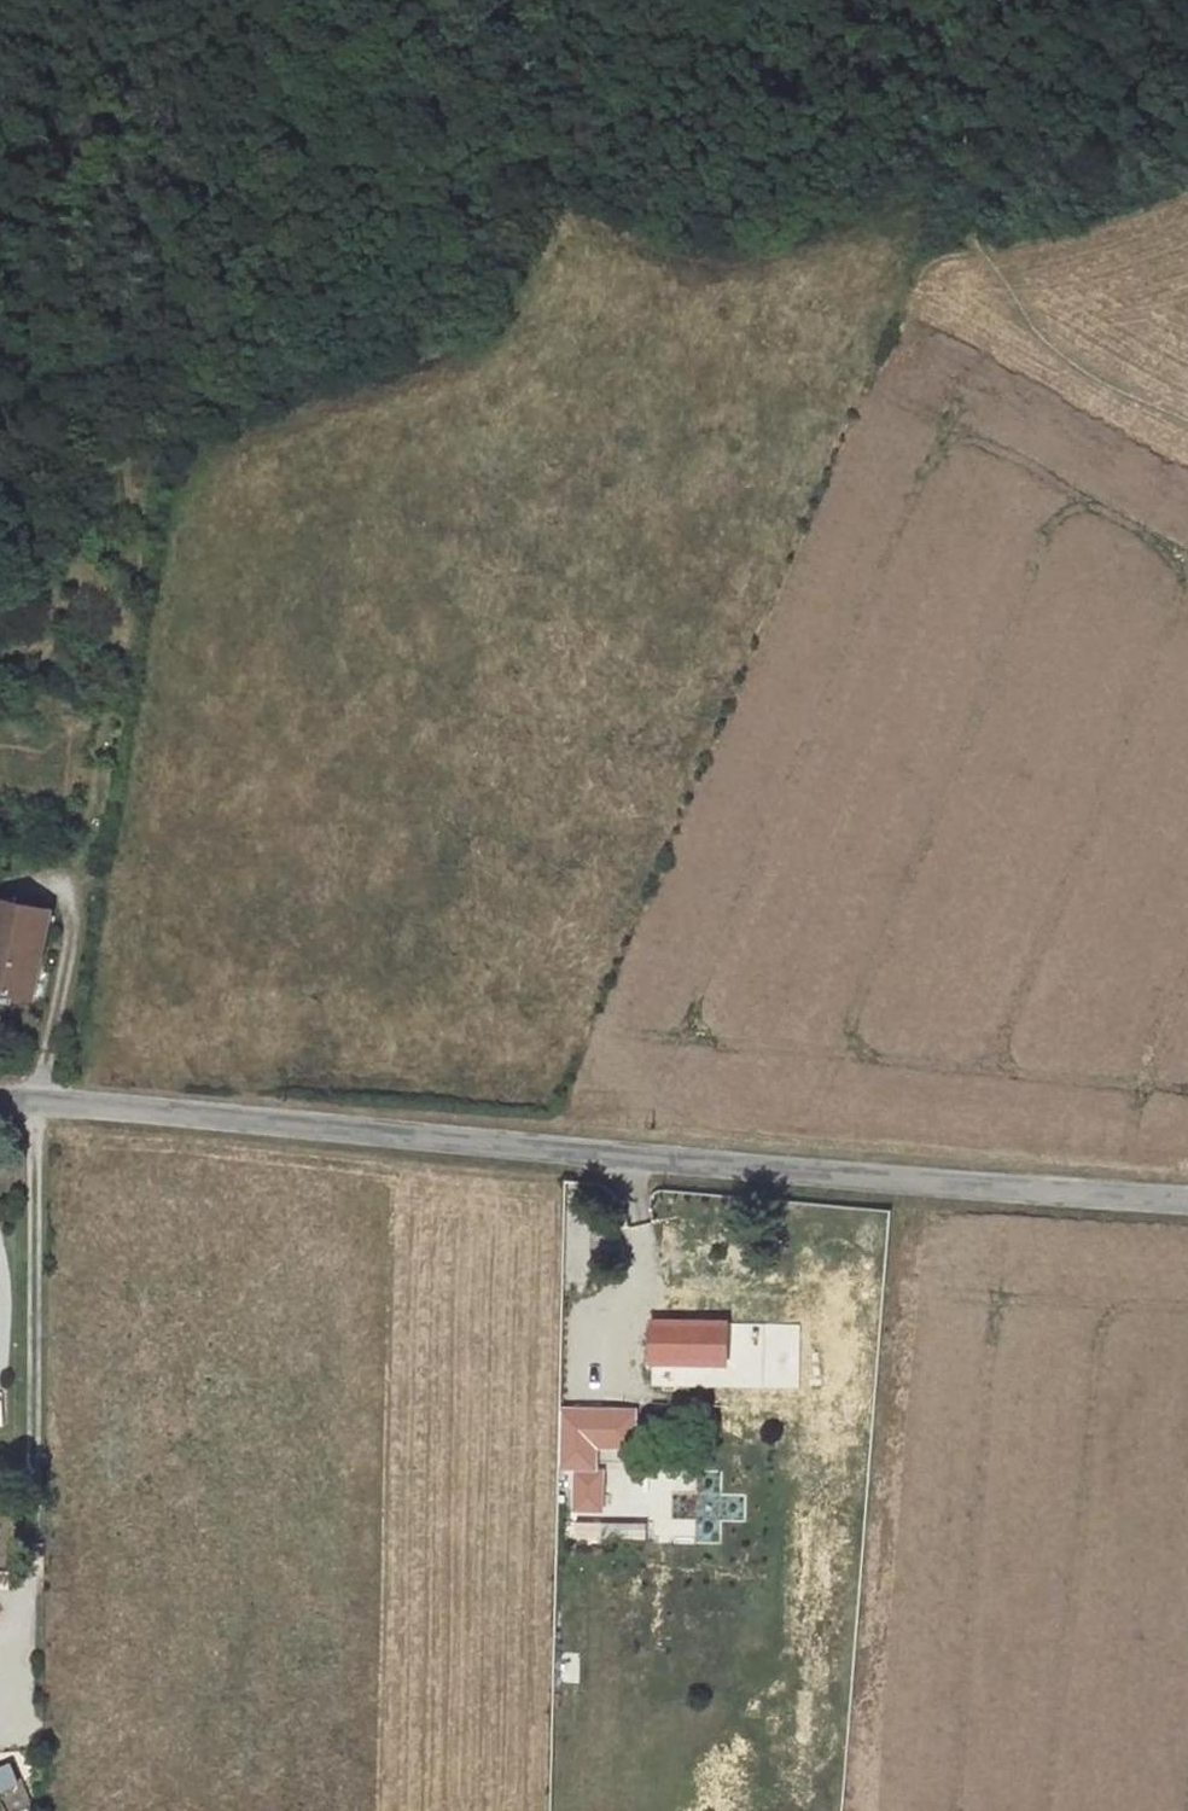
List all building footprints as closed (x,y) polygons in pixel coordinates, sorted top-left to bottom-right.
[(0,913),(0,1004),(40,1012),(45,989),(33,987),(46,922),(0,913)] [(725,1306),(650,1316),(656,1353),(731,1341),(725,1306)] [(592,1416),(556,1415),(554,1448),(592,1450),(592,1416)] [(19,1786),(10,1761),(0,1765),(0,1792),(19,1786)]
